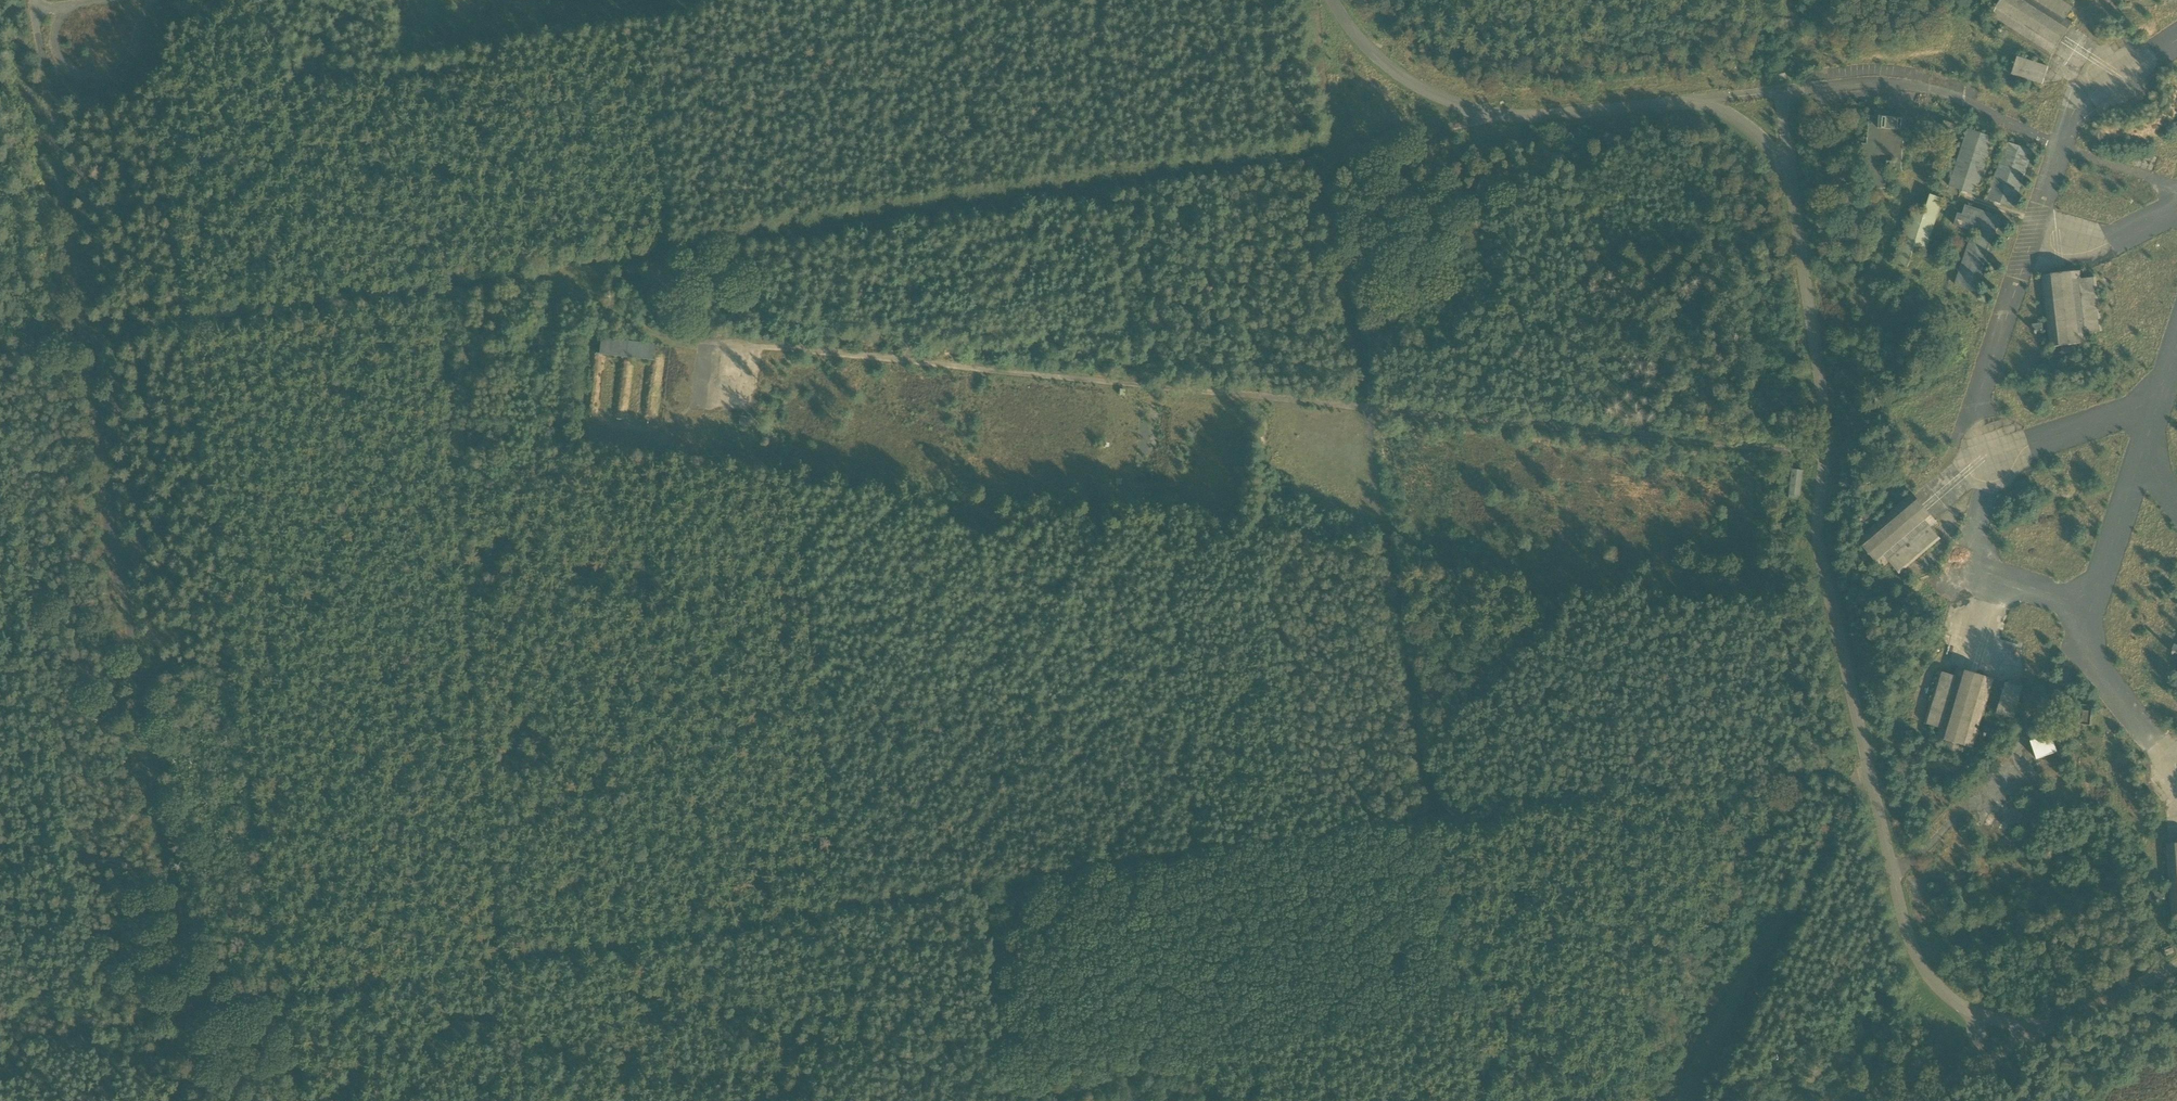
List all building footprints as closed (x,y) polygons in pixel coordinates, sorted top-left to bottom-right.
[(2053,54),(2070,28),(2061,22),(2072,4),(2065,0),(1995,0),(1993,3),(1999,7),(1993,16),(2028,38),(2053,54)] [(2013,76),(2038,84),(2044,65),(2019,58),(2013,76)] [(1864,185),(1886,187),(1888,172),(1903,174),(1905,147),(1907,132),(1912,132),(1913,122),(1889,120),(1889,113),(1878,112),(1877,118),(1872,118),(1870,144),(1863,144),(1862,154),(1867,155),(1864,185)] [(1949,185),(1978,195),(1996,138),(1967,128),(1949,185)] [(1987,197),(2016,207),(2034,149),(2005,140),(1987,197)] [(1896,259),(1909,263),(1913,250),(1928,255),(1945,200),(1931,195),(1925,214),(1912,210),(1896,259)] [(1954,286),(1975,292),(1992,238),(2000,241),(2006,222),(1998,219),(1999,216),(1966,206),(1964,214),(1957,212),(1953,225),(1976,232),(1972,242),(1968,241),(1954,286)] [(1934,265),(1945,269),(1954,243),(1943,239),(1934,265)] [(2061,348),(2061,356),(2077,354),(2076,347),(2086,346),(2085,337),(2104,335),(2097,279),(2079,281),(2078,272),(2040,276),(2049,350),(2061,348)] [(625,357),(652,360),(653,346),(599,340),(597,354),(625,357)] [(737,425),(749,427),(751,418),(739,416),(737,425)] [(1790,497),(1801,498),(1803,470),(1792,469),(1790,497)] [(1893,561),(1903,573),(1907,569),(1942,538),(1932,527),(1939,521),(1914,493),(1860,541),(1867,549),(1860,555),(1871,567),(1878,561),(1884,568),(1893,561)] [(1945,750),(1960,754),(1962,747),(1972,750),(1993,679),(1959,670),(1957,678),(1941,673),(1926,725),(1940,729),(1937,740),(1947,743),(1945,750)] [(1998,713),(2015,718),(2023,688),(2006,683),(1998,713)] [(2089,723),(2091,707),(2081,706),(2079,722),(2089,723)] [(2035,745),(2042,763),(2061,756),(2053,737),(2035,745)] [(2165,847),(2166,868),(2170,918),(2176,918),(2176,846),(2165,847)]
